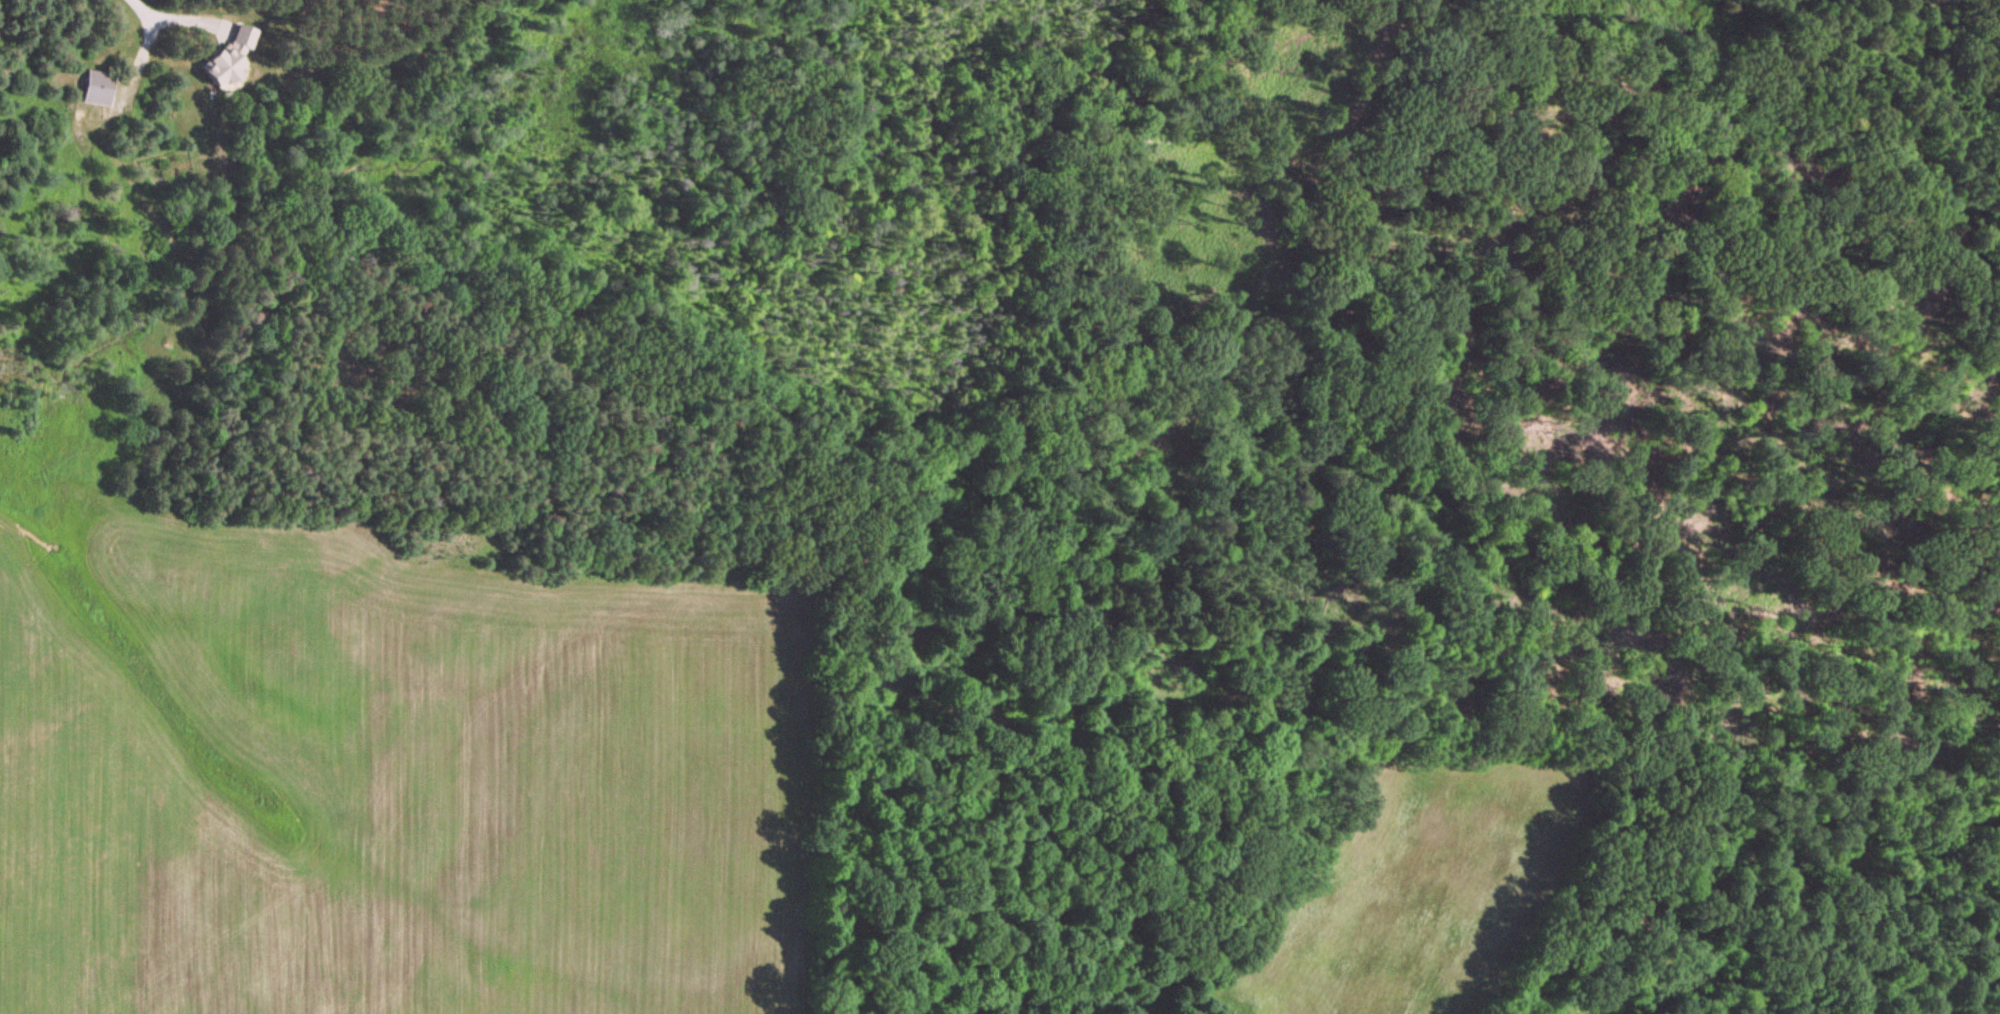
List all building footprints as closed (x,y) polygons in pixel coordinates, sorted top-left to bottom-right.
[(257,33),(237,24),(225,52),(212,46),(199,78),(217,85),(219,81),(232,86),(244,58),(246,59),(257,33)] [(80,101),(106,106),(112,74),(86,69),(80,101)]
